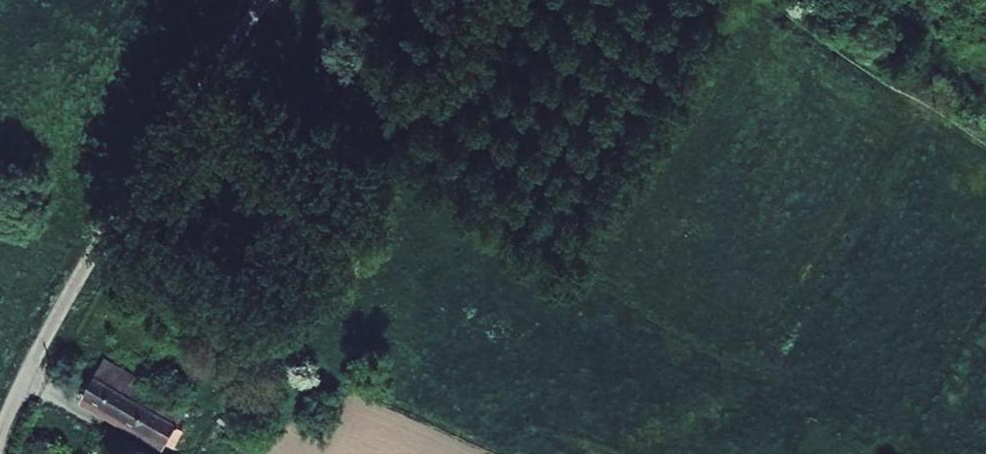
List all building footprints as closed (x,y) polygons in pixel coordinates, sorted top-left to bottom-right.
[(184,405),(112,362),(92,395),(180,446),(185,438),(179,435),(185,425),(176,419),(184,405)] [(240,386),(232,382),(228,389),(235,393),(240,386)]
